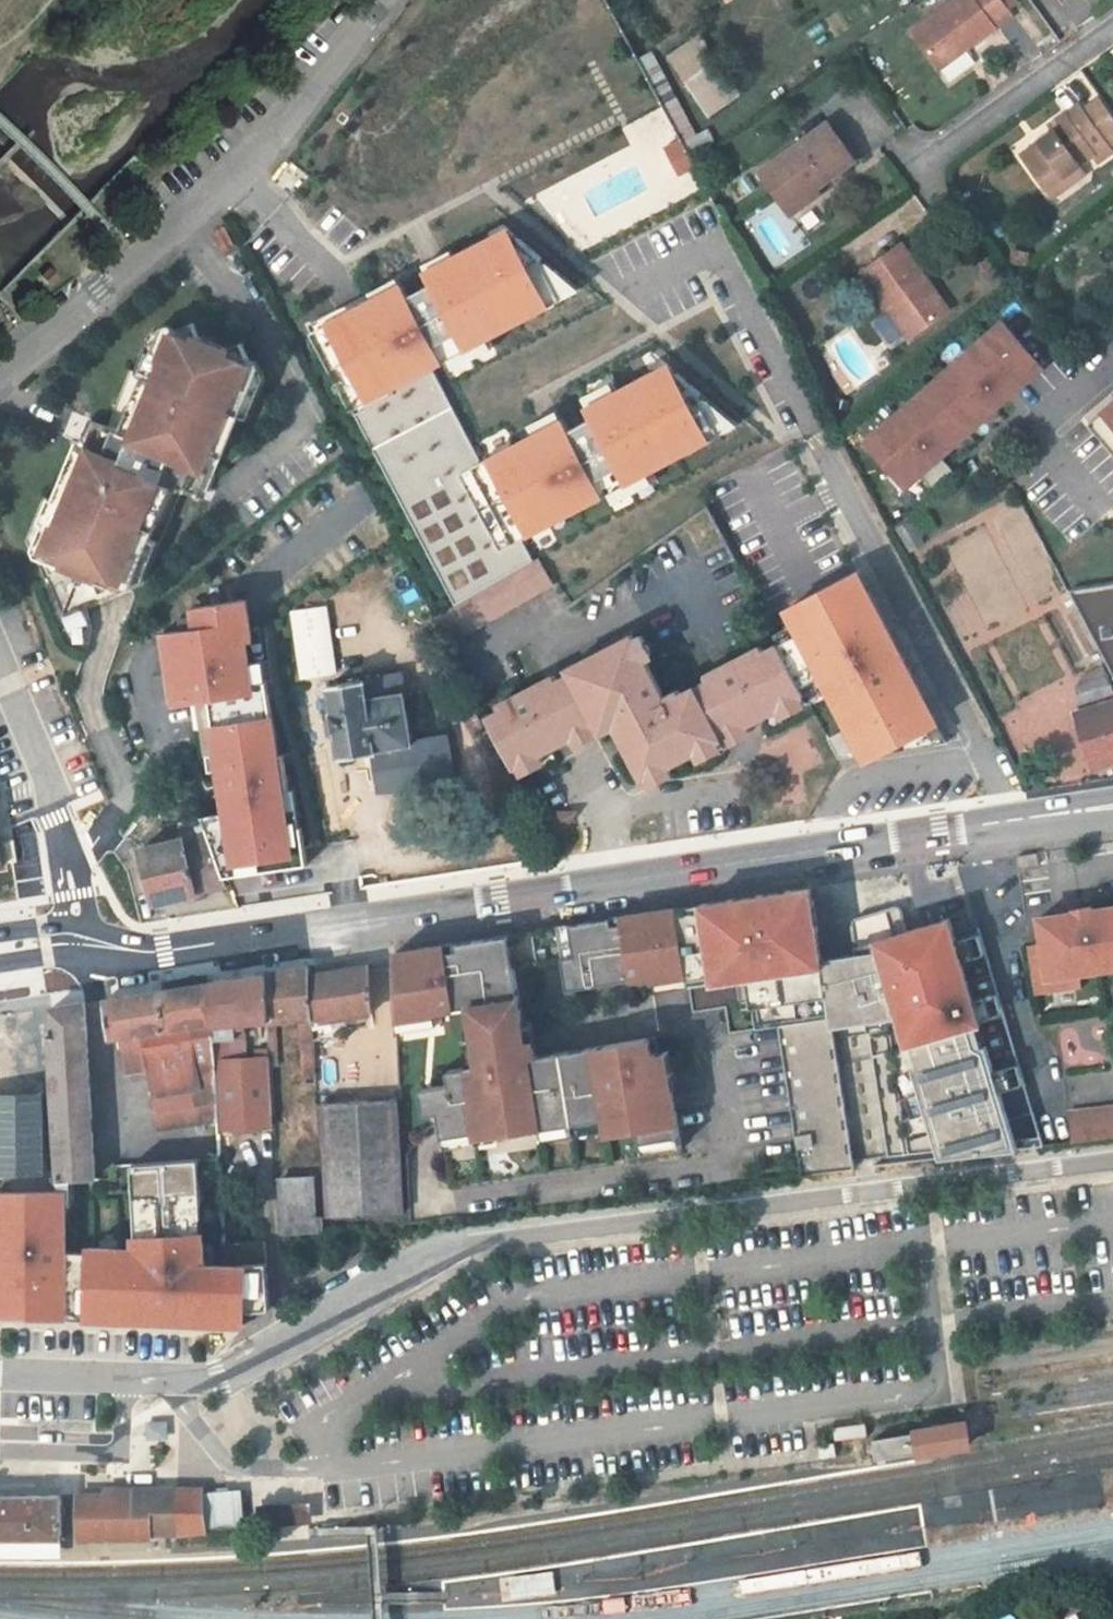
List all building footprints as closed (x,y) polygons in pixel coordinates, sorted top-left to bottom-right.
[(913,32),(940,69),(950,83),(976,63),(966,50),(1012,15),(1008,10),(1001,0),(956,0),(913,32)] [(1008,10),(1017,4),(1015,0),(1001,0),(1008,10)] [(701,38),(671,58),(701,102),(727,86),(705,54),(710,51),(701,38)] [(735,99),(727,86),(701,102),(709,116),(735,99)] [(1099,100),(1083,111),(1086,115),(1102,104),(1099,100)] [(1022,156),(1046,189),(1079,165),(1094,155),(1098,162),(1112,152),(1110,149),(1103,139),(1112,132),(1112,120),(1102,104),(1086,115),(1083,111),(1079,105),(1050,127),(1055,133),(1022,156)] [(828,123),(760,173),(784,207),(813,186),(816,190),(856,161),(828,123)] [(1103,139),(1110,149),(1112,147),(1112,132),(1103,139)] [(1079,165),(1046,189),(1053,198),(1085,174),(1079,165)] [(816,190),(813,186),(784,207),(791,216),(819,195),(816,190)] [(406,272),(306,326),(458,606),(543,560),(536,546),(620,501),(625,512),(668,489),(661,475),(754,425),(658,352),(590,387),(610,426),(585,439),(576,423),(485,470),(437,377),(456,367),(459,373),(504,349),(499,340),(598,288),(506,221),(434,260),(438,268),(412,282),(406,272)] [(863,272),(909,338),(945,313),(923,282),(927,280),(902,245),(863,272)] [(49,273),(42,280),(50,287),(56,280),(49,273)] [(1002,319),(862,439),(903,488),(1044,368),(1002,319)] [(102,599),(134,587),(128,569),(132,558),(139,561),(154,524),(144,520),(160,481),(180,489),(193,495),(202,472),(212,476),(237,414),(248,418),(264,380),(255,360),(249,363),(240,342),(226,348),(213,343),(214,339),(195,332),(192,322),(172,331),(169,325),(148,333),(134,371),(129,369),(109,423),(101,420),(72,486),(63,482),(59,493),(47,519),(54,522),(50,533),(40,537),(52,569),(45,572),(62,615),(102,599)] [(1084,419),(1112,453),(1112,395),(1084,419)] [(63,482),(72,486),(101,420),(91,416),(81,439),(74,437),(73,440),(80,443),(63,482)] [(202,472),(193,495),(203,499),(212,476),(202,472)] [(128,569),(134,587),(141,584),(158,543),(180,489),(160,481),(144,520),(154,524),(139,561),(132,558),(128,569)] [(45,572),(52,569),(40,537),(50,533),(54,522),(47,519),(59,493),(56,492),(54,496),(46,493),(29,533),(45,572)] [(908,515),(895,526),(911,552),(924,543),(908,515)] [(458,606),(435,619),(450,644),(554,585),(543,560),(458,606)] [(861,575),(788,614),(866,757),(938,719),(861,575)] [(1081,589),(1112,649),(1112,584),(1081,589)] [(198,627),(162,636),(173,704),(199,699),(212,771),(220,771),(225,814),(204,818),(225,878),(309,865),(298,788),(290,789),(287,755),(277,755),(265,663),(249,663),(241,602),(196,609),(198,627)] [(297,608),(301,677),(338,675),(335,606),(297,608)] [(502,711),(487,719),(513,769),(612,718),(644,780),(806,695),(780,645),(764,653),(762,648),(706,677),(708,682),(681,696),(679,691),(664,699),(632,637),(568,670),(571,675),(544,689),(541,684),(499,706),(502,711)] [(379,781),(380,791),(453,781),(448,739),(412,744),(402,676),(330,686),(334,713),(333,714),(336,733),(337,732),(342,759),(375,755),(375,758),(379,781)] [(1108,677),(1077,686),(1082,703),(1112,693),(1112,692),(1108,677)] [(1079,717),(1096,771),(1112,766),(1112,707),(1079,717)] [(369,782),(379,781),(375,758),(366,759),(369,782)] [(546,813),(539,817),(551,842),(559,837),(571,819),(569,814),(546,813)] [(140,850),(143,860),(154,906),(228,887),(225,878),(204,818),(163,828),(166,844),(140,850)] [(13,842),(0,844),(3,865),(16,863),(13,842)] [(126,913),(154,906),(143,860),(114,868),(117,881),(97,892),(103,911),(124,906),(126,913)] [(815,886),(676,909),(688,978),(689,989),(693,1014),(725,1008),(729,1035),(781,1028),(804,1175),(855,1168),(854,1161),(851,1141),(847,1112),(841,1070),(839,1058),(835,1027),(825,960),(823,944),(821,931),(815,886)] [(900,907),(853,920),(858,954),(862,975),(869,1026),(870,1031),(875,1060),(890,1156),(890,1157),(940,1151),(942,1160),(1045,1148),(981,935),(957,941),(951,922),(907,932),(900,907)] [(1075,907),(1058,910),(1059,916),(1076,914),(1076,911),(1075,907)] [(1091,911),(1091,908),(1076,911),(1076,914),(1059,916),(1040,919),(1043,945),(1030,947),(1037,993),(1081,987),(1079,974),(1112,969),(1112,908),(1091,911)] [(394,954),(397,1021),(436,1012),(435,1010),(469,1004),(474,1034),(479,1064),(468,1065),(448,1068),(450,1083),(421,1087),(425,1112),(439,1110),(451,1186),(681,1151),(672,1089),(672,1088),(664,1089),(658,1052),(656,1037),(536,1055),(533,1039),(533,1038),(526,1039),(523,1020),(515,966),(562,958),(567,989),(650,977),(651,981),(688,978),(676,909),(658,912),(509,936),(394,954)] [(842,957),(825,960),(835,1027),(851,1024),(852,1035),(870,1031),(869,1026),(862,975),(858,954),(842,957)] [(311,975),(314,1040),(348,1038),(347,1018),(372,1014),(369,966),(311,975)] [(310,967),(267,974),(269,1021),(268,1021),(269,1031),(277,1031),(276,1020),(302,1019),(306,1084),(317,1083),(314,1040),(311,975),(310,967)] [(219,1121),(219,1131),(274,1125),(270,1050),(256,1051),(256,1058),(248,1059),(246,1022),(268,1021),(269,1021),(267,974),(210,983),(219,1121)] [(688,978),(651,981),(652,993),(689,989),(688,978)] [(159,1131),(219,1121),(210,983),(106,1000),(112,1038),(122,1036),(144,1033),(150,1072),(159,1131)] [(52,1009),(52,1035),(59,1181),(94,1179),(85,1004),(52,1009)] [(0,1121),(0,1172),(45,1171),(43,1011),(0,1017),(0,1098),(2,1098),(2,1121),(0,1121)] [(397,1021),(398,1032),(439,1023),(436,1012),(397,1021)] [(526,1039),(533,1038),(533,1039),(536,1038),(533,1018),(523,1020),(526,1039)] [(122,1036),(128,1075),(150,1072),(144,1033),(122,1036)] [(463,1036),(468,1065),(479,1064),(474,1034),(463,1036)] [(669,1050),(658,1052),(664,1089),(672,1088),(672,1089),(675,1089),(669,1050)] [(397,1099),(321,1104),(328,1218),(403,1214),(397,1099)] [(1072,1144),(1112,1139),(1112,1109),(1068,1114),(1072,1144)] [(0,1194),(0,1316),(67,1318),(67,1313),(89,1314),(88,1319),(122,1320),(122,1312),(138,1313),(138,1321),(196,1322),(196,1317),(213,1318),(213,1323),(246,1324),(246,1311),(271,1310),(267,1242),(226,1245),(221,1159),(190,1160),(133,1165),(134,1182),(144,1181),(145,1213),(136,1213),(137,1237),(136,1237),(136,1250),(90,1248),(90,1252),(66,1253),(57,1253),(56,1237),(66,1237),(66,1193),(0,1194)] [(278,1182),(281,1236),(323,1233),(322,1219),(315,1218),(313,1180),(278,1182)] [(134,1182),(136,1213),(145,1213),(144,1181),(134,1182)] [(66,1253),(66,1237),(56,1237),(57,1253),(66,1253)] [(246,1324),(271,1310),(246,1311),(246,1324)] [(122,1320),(138,1321),(138,1313),(122,1312),(122,1320)] [(967,1425),(873,1441),(876,1460),(931,1451),(970,1444),(967,1425)] [(834,1444),(819,1446),(821,1459),(836,1457),(834,1444)] [(79,1495),(79,1540),(150,1539),(150,1533),(168,1533),(203,1533),(203,1489),(174,1490),(150,1490),(150,1495),(79,1495)] [(206,1493),(207,1529),(240,1528),(239,1492),(206,1493)] [(2,1540),(22,1540),(62,1540),(62,1495),(8,1496),(0,1496),(0,1540),(2,1540)] [(295,1503),(257,1505),(258,1527),(278,1526),(296,1525),(313,1524),(313,1520),(313,1514),(312,1502),(295,1503)] [(0,1540),(0,1559),(62,1559),(62,1540),(22,1540),(0,1540)] [(553,1572),(499,1577),(502,1601),(556,1595),(553,1572)]
